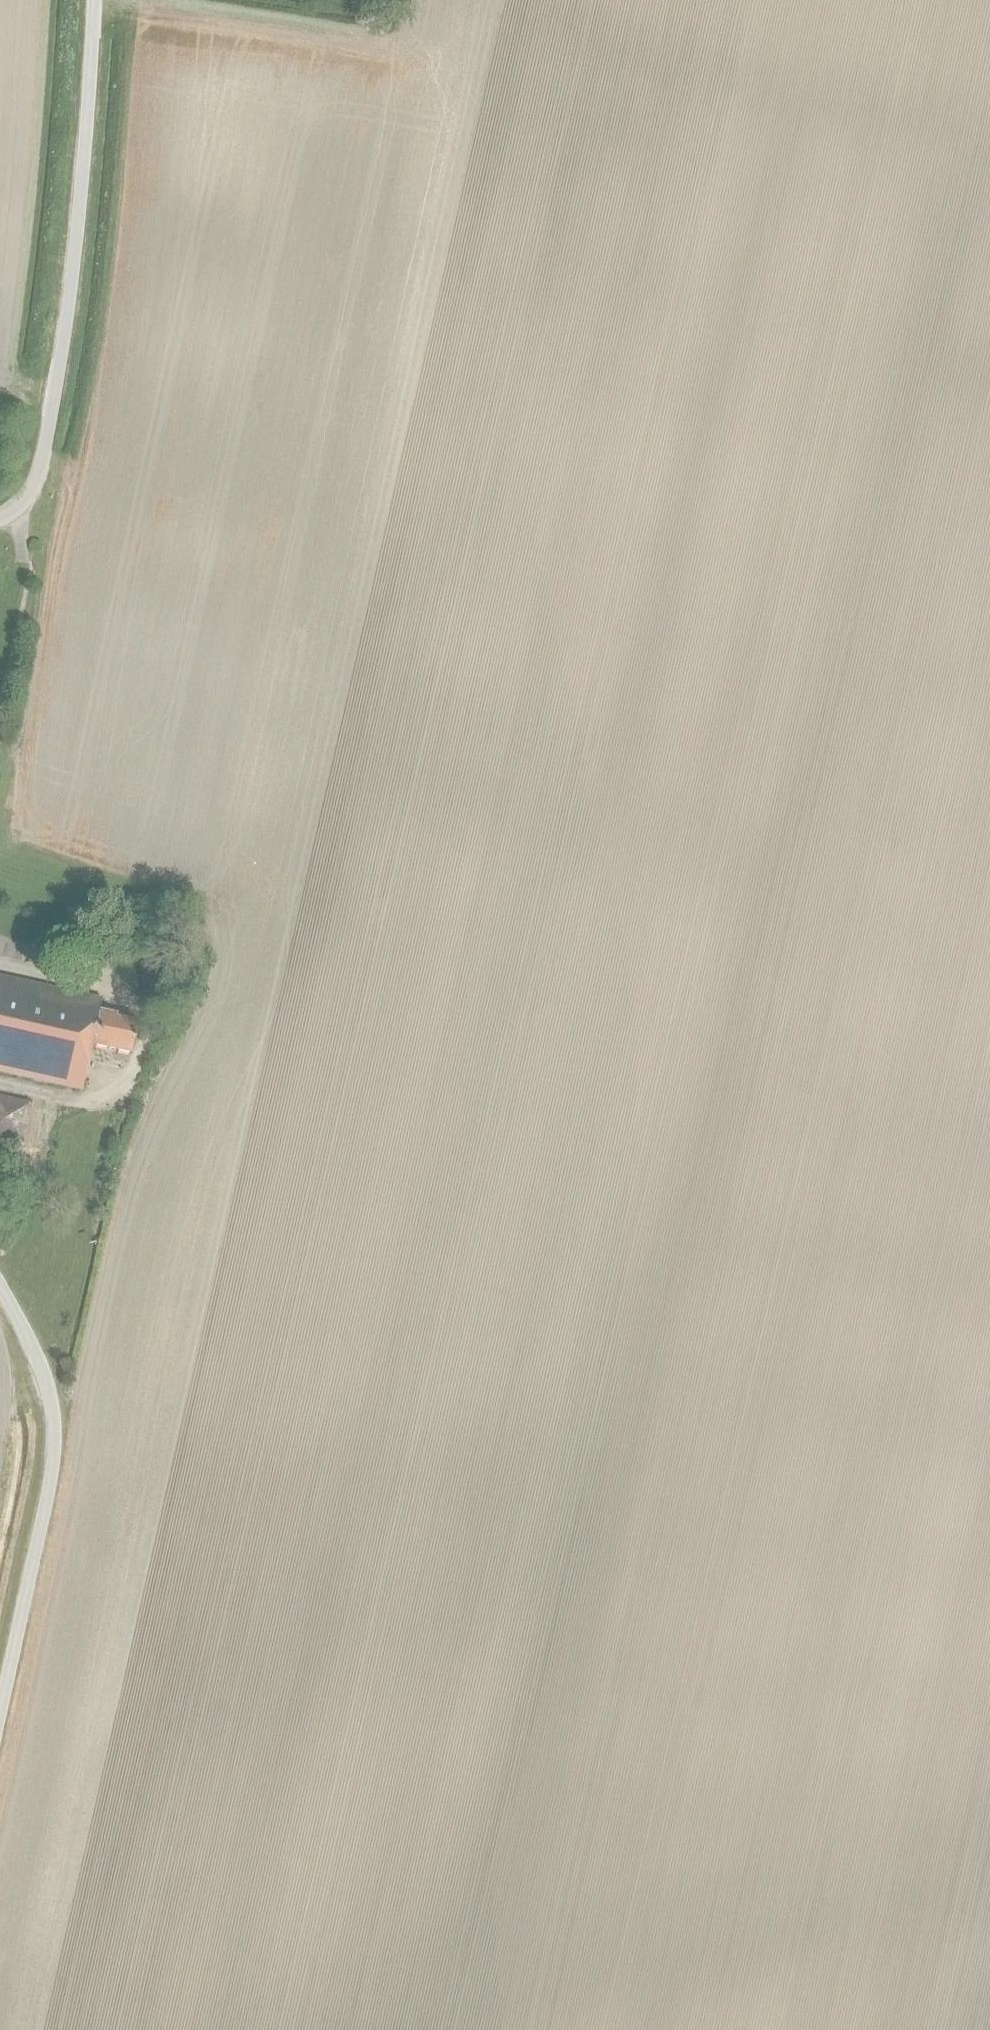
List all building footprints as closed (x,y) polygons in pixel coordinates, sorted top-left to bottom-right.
[(0,976),(0,1071),(83,1090),(93,1045),(133,1054),(139,1024),(116,1019),(116,1015),(100,1012),(103,999),(0,976)] [(24,1143),(33,1103),(0,1096),(0,1138),(24,1143)]
